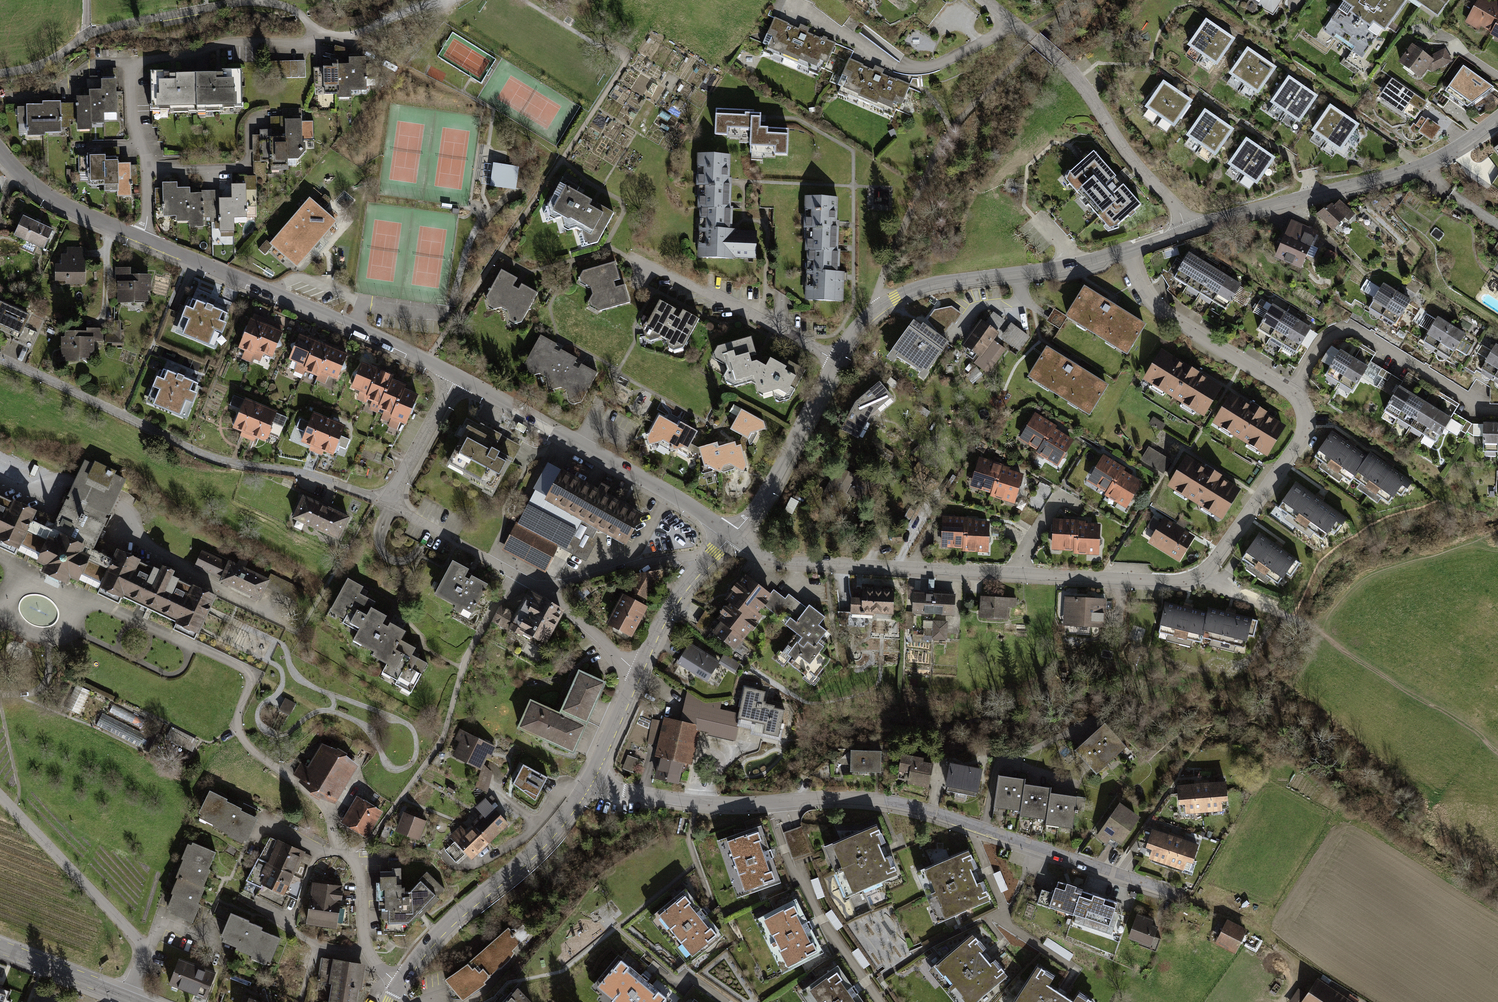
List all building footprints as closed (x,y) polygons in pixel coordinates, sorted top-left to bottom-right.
[(1273,16),(1283,0),(1248,0),(1273,16)] [(1341,1),(1321,29),(1333,38),(1336,34),(1355,47),(1352,51),(1361,57),(1382,30),(1384,31),(1406,0),(1340,0),(1341,1)] [(1436,14),(1446,0),(1416,0),(1436,14)] [(1497,22),(1497,1),(1496,0),(1493,0),(1492,2),(1489,0),(1477,0),(1464,22),(1479,31),(1481,27),(1491,33),(1497,22)] [(799,27),(774,17),(760,44),(816,66),(819,58),(827,62),(836,44),(808,31),(809,28),(800,24),(799,27)] [(1202,55),(1221,28),(1206,17),(1187,45),(1202,55)] [(1491,33),(1489,35),(1497,40),(1497,22),(1491,33)] [(1221,28),(1202,55),(1217,65),(1237,39),(1221,28)] [(1435,61),(1411,43),(1398,62),(1419,77),(1426,69),(1432,73),(1454,63),(1445,48),(1431,55),(1435,61)] [(332,59),(323,59),(323,66),(313,66),(314,87),(324,86),(324,93),(337,93),(337,97),(351,97),(351,90),(367,89),(366,56),(351,56),(351,48),(335,45),(332,59)] [(1244,83),(1262,57),(1247,46),(1229,73),(1244,83)] [(1277,66),(1262,57),(1244,83),(1259,93),(1277,66)] [(874,69),(849,58),(836,85),(897,111),(910,84),(883,73),(884,70),(875,66),(874,69)] [(306,78),(305,60),(265,60),(266,78),(306,78)] [(1493,86),(1463,65),(1449,86),(1472,102),(1493,86)] [(86,88),(75,88),(76,102),(76,119),(77,129),(90,129),(90,123),(103,123),(103,119),(117,120),(117,68),(101,68),(101,79),(86,79),(86,88)] [(221,71),(194,71),(196,111),(224,111),(223,107),(242,107),(241,68),(220,68),(221,71)] [(169,69),(150,69),(151,109),(169,108),(169,111),(196,111),(194,71),(169,72),(169,69)] [(1284,113),(1304,85),(1289,74),(1270,103),(1284,113)] [(1427,102),(1392,78),(1378,99),(1402,113),(1404,111),(1416,120),(1427,102)] [(1163,79),(1144,107),(1160,117),(1178,90),(1163,79)] [(1304,85),(1284,113),(1300,123),(1319,96),(1304,85)] [(1193,100),(1178,90),(1160,117),(1174,127),(1193,100)] [(25,106),(18,106),(17,120),(19,123),(26,123),(27,135),(45,135),(44,131),(61,131),(61,128),(70,128),(70,119),(76,119),(76,102),(60,103),(60,100),(41,101),(42,103),(25,103),(25,106)] [(1326,140),(1345,113),(1330,103),(1311,130),(1326,140)] [(752,109),(713,107),(712,134),(724,135),(724,137),(737,138),(737,142),(747,142),(747,145),(748,145),(748,152),(750,152),(749,159),(760,160),(760,157),(773,158),(773,156),(786,156),(788,128),(758,127),(759,112),(752,112),(752,109)] [(270,117),(270,128),(259,128),(260,135),(253,135),(255,175),(255,187),(256,190),(269,189),(268,162),(270,162),(271,170),(288,170),(288,159),(299,159),(306,150),(306,142),(302,142),(302,108),(283,109),(283,115),(270,117)] [(1205,108),(1186,135),(1201,146),(1220,119),(1205,108)] [(1360,124),(1345,113),(1326,140),(1342,151),(1360,124)] [(1235,129),(1220,119),(1201,146),(1216,156),(1235,129)] [(1246,136),(1228,164),(1243,174),(1261,147),(1246,136)] [(102,153),(87,153),(87,155),(78,155),(79,172),(88,171),(88,184),(103,184),(103,191),(115,189),(115,200),(131,195),(130,184),(139,185),(138,165),(130,165),(130,162),(119,162),(119,146),(102,147),(102,153)] [(1276,157),(1261,147),(1243,174),(1257,184),(1276,157)] [(1069,171),(1067,180),(1076,190),(1080,187),(1102,212),(1099,215),(1110,227),(1117,225),(1128,215),(1130,217),(1137,212),(1134,210),(1141,204),(1123,184),(1121,185),(1114,177),(1115,176),(1094,151),(1069,171)] [(730,154),(697,153),(695,185),(697,185),(696,207),(699,207),(730,209),(732,178),(729,177),(730,154)] [(526,168),(494,162),(491,185),(523,191),(526,168)] [(220,190),(205,190),(206,222),(218,221),(219,236),(234,236),(234,217),(247,216),(246,187),(255,187),(255,175),(240,175),(239,183),(231,183),(232,197),(220,197),(220,190)] [(579,185),(563,177),(546,206),(549,217),(555,219),(562,218),(564,227),(569,229),(577,226),(583,230),(586,240),(590,243),(598,241),(614,211),(598,202),(595,207),(589,204),(592,198),(576,190),(579,185)] [(176,181),(161,182),(163,216),(176,216),(176,221),(188,220),(189,226),(203,226),(202,192),(189,192),(189,187),(177,187),(176,181)] [(332,200),(325,194),(317,204),(324,209),(332,200)] [(838,196),(805,195),(803,228),(805,228),(804,249),(806,250),(838,250),(839,220),(837,220),(838,196)] [(317,204),(309,197),(268,242),(272,245),(298,266),(336,220),(324,209),(317,204)] [(1356,214),(1340,199),(1334,205),(1332,203),(1316,214),(1333,231),(1346,218),(1349,221),(1356,214)] [(730,209),(699,207),(696,257),(756,259),(756,230),(731,229),(732,209),(730,209)] [(52,229),(22,214),(12,235),(43,249),(52,229)] [(1319,232),(1292,220),(1274,259),(1301,271),(1319,232)] [(272,245),(268,242),(266,240),(258,250),(265,256),(272,245)] [(1489,259),(1497,265),(1497,245),(1489,259)] [(60,253),(60,263),(54,263),(54,280),(65,280),(65,284),(84,284),(85,247),(67,247),(66,253),(60,253)] [(838,250),(806,250),(805,300),(843,301),(844,272),(839,271),(840,250),(838,250)] [(1202,260),(1189,252),(1173,278),(1187,286),(1202,260)] [(1216,268),(1202,260),(1187,286),(1200,293),(1216,268)] [(615,261),(582,270),(579,276),(580,281),(591,287),(593,293),(590,299),(591,305),(601,310),(630,302),(624,284),(616,287),(614,280),(620,278),(615,261)] [(130,267),(114,267),(114,280),(117,280),(117,302),(148,301),(147,290),(151,290),(151,273),(130,274),(130,267)] [(1228,276),(1216,268),(1200,293),(1213,301),(1228,276)] [(518,277),(502,269),(487,296),(490,308),(493,309),(501,307),(507,309),(510,320),(515,323),(522,321),(537,292),(522,284),(519,289),(513,285),(518,277)] [(342,272),(336,270),(332,279),(338,281),(342,272)] [(1242,284),(1228,276),(1213,301),(1226,309),(1242,284)] [(1368,280),(1363,288),(1373,294),(1378,287),(1368,280)] [(1398,291),(1384,282),(1369,308),(1383,316),(1398,291)] [(1146,327),(1084,289),(1066,319),(1128,356),(1146,327)] [(1412,300),(1398,291),(1383,316),(1396,324),(1412,300)] [(227,312),(192,297),(188,306),(184,304),(173,331),(217,349),(226,323),(224,321),(227,312)] [(674,309),(658,299),(641,331),(644,338),(649,340),(660,337),(665,340),(668,348),(672,350),(683,347),(698,319),(681,309),(677,317),(671,314),(674,309)] [(0,301),(0,330),(14,337),(12,341),(30,349),(37,332),(24,326),(29,314),(0,301)] [(1284,315),(1271,306),(1258,329),(1271,336),(1284,315)] [(961,325),(961,307),(934,307),(934,323),(943,323),(943,325),(961,325)] [(981,319),(962,344),(979,356),(974,363),(988,373),(1006,349),(994,340),(1000,333),(997,331),(1005,321),(993,312),(985,322),(981,319)] [(1421,324),(1428,328),(1434,317),(1428,313),(1421,324)] [(1297,322),(1284,315),(1271,336),(1284,344),(1297,322)] [(266,323),(250,316),(238,347),(244,350),(241,359),(250,362),(251,358),(266,323)] [(1453,325),(1438,316),(1424,341),(1437,349),(1453,325)] [(120,330),(121,320),(107,320),(107,333),(105,333),(105,343),(123,343),(124,330),(120,330)] [(914,321),(888,356),(894,360),(898,355),(921,371),(918,376),(924,380),(929,373),(927,372),(948,343),(922,325),(921,326),(914,321)] [(1309,329),(1297,322),(1284,344),(1296,351),(1309,329)] [(283,330),(266,323),(251,358),(260,361),(263,353),(271,357),(283,330)] [(1030,337),(1011,323),(1000,337),(1019,351),(1030,337)] [(1467,333),(1453,325),(1437,349),(1450,357),(1467,333)] [(64,336),(61,336),(61,361),(79,360),(79,358),(90,358),(91,351),(94,352),(94,340),(104,340),(104,328),(86,327),(86,330),(63,329),(64,336)] [(348,353),(298,332),(287,358),(297,362),(294,371),(302,374),(305,370),(317,376),(316,380),(325,385),(330,375),(337,378),(348,353)] [(557,343),(540,335),(526,361),(529,372),(533,374),(540,373),(546,377),(549,388),(553,390),(561,387),(567,390),(569,402),(573,404),(581,402),(598,372),(582,363),(579,368),(573,365),(577,358),(561,348),(559,351),(554,348),(557,343)] [(755,355),(750,336),(716,346),(712,353),(713,359),(725,364),(726,369),(723,375),(725,381),(733,386),(751,381),(754,384),(755,390),(761,394),(772,391),(774,397),(779,401),(789,398),(805,369),(788,361),(785,367),(768,357),(764,366),(755,360),(750,362),(749,357),(755,355)] [(1483,342),(1480,353),(1489,355),(1492,344),(1483,342)] [(1496,343),(1480,372),(1492,381),(1497,372),(1497,344),(1496,343)] [(1110,386),(1048,347),(1029,378),(1091,417),(1110,386)] [(1222,384),(1163,349),(1144,380),(1204,414),(1222,384)] [(1354,360),(1340,352),(1326,375),(1340,383),(1354,360)] [(1365,367),(1354,360),(1340,383),(1352,390),(1365,367)] [(394,375),(361,362),(349,387),(359,391),(356,400),(365,404),(367,400),(372,401),(368,409),(378,414),(380,409),(384,411),(381,419),(389,422),(387,426),(396,430),(400,422),(405,425),(419,395),(405,388),(406,384),(392,378),(394,375)] [(198,382),(163,368),(159,377),(156,375),(145,401),(185,418),(196,393),(194,392),(198,382)] [(892,397),(879,381),(853,403),(839,429),(858,439),(872,413),(892,397)] [(1413,393),(1400,386),(1385,410),(1398,418),(1413,393)] [(1287,425),(1232,391),(1213,423),(1268,457),(1287,425)] [(1426,401),(1413,393),(1398,418),(1411,426),(1426,401)] [(261,405),(234,394),(229,405),(239,409),(231,427),(241,431),(239,436),(246,439),(261,405)] [(1439,409),(1426,401),(1411,426),(1424,434),(1439,409)] [(287,416),(261,405),(246,439),(253,441),(255,437),(264,441),(272,423),(283,427),(287,416)] [(763,421),(741,409),(729,429),(742,436),(740,440),(735,442),(736,445),(741,444),(741,446),(744,446),(751,433),(765,429),(763,421)] [(1452,418),(1439,409),(1424,434),(1437,443),(1452,418)] [(330,418),(313,411),(308,422),(300,419),(296,428),(304,432),(300,441),(311,446),(309,450),(314,453),(330,418)] [(1054,426),(1035,414),(1021,436),(1040,448),(1053,428),(1054,426)] [(677,425),(658,415),(645,438),(648,445),(662,440),(668,444),(670,451),(683,448),(687,450),(690,443),(697,431),(680,422),(677,425)] [(480,424),(466,417),(462,425),(459,424),(454,434),(460,439),(445,466),(469,481),(468,483),(492,496),(511,461),(512,463),(522,446),(502,436),(502,434),(481,422),(480,424)] [(345,425),(330,418),(314,453),(322,456),(323,451),(333,455),(336,445),(346,449),(349,440),(340,436),(345,425)] [(1484,422),(1484,451),(1497,452),(1497,423),(1484,422)] [(1072,440),(1053,428),(1040,448),(1038,451),(1058,463),(1072,440)] [(1368,456),(1333,430),(1315,457),(1351,481),(1354,478),(1368,456)] [(717,442),(698,447),(690,443),(687,450),(692,452),(692,454),(699,453),(703,467),(709,467),(719,473),(724,466),(729,464),(743,472),(747,466),(741,446),(741,444),(736,445),(735,442),(718,446),(717,442)] [(1141,461),(1164,474),(1173,459),(1150,445),(1141,461)] [(1371,452),(1368,456),(1354,478),(1390,503),(1402,485),(1408,489),(1413,482),(1371,452)] [(1241,489),(1186,455),(1167,486),(1223,520),(1241,489)] [(1123,469),(1104,458),(1089,481),(1108,493),(1121,472),(1123,469)] [(124,481),(81,460),(69,484),(47,529),(34,555),(30,563),(41,568),(38,574),(60,585),(64,578),(74,583),(77,576),(90,550),(112,505),(124,481)] [(1001,467),(980,460),(972,485),(993,492),(1001,467)] [(500,550),(545,574),(557,547),(586,562),(597,541),(592,538),(597,529),(624,544),(641,514),(546,464),(525,503),(500,550)] [(1007,469),(1001,467),(993,492),(993,494),(1014,501),(1021,476),(1006,472),(1007,469)] [(1140,483),(1121,472),(1108,493),(1107,495),(1126,506),(1140,483)] [(1347,518),(1296,482),(1279,507),(1288,513),(1284,519),(1311,538),(1314,532),(1324,540),(1331,529),(1337,533),(1347,518)] [(349,516),(303,495),(292,518),(339,539),(349,516)] [(12,557),(17,547),(34,555),(47,529),(30,521),(34,513),(8,500),(8,501),(0,498),(0,551),(12,557)] [(966,520),(943,520),(943,546),(965,546),(966,520)] [(973,521),(966,520),(965,546),(965,550),(987,550),(988,524),(973,523),(973,521)] [(1193,538),(1164,521),(1150,543),(1179,560),(1193,538)] [(1077,523),(1055,522),(1054,547),(1076,548),(1077,523)] [(1084,523),(1077,523),(1076,548),(1076,552),(1098,552),(1099,526),(1084,526),(1084,523)] [(1297,560),(1260,533),(1241,558),(1280,585),(1297,560)] [(203,549),(194,568),(221,580),(218,585),(260,604),(271,581),(203,549)] [(209,610),(214,600),(188,587),(187,590),(168,581),(171,575),(154,567),(151,571),(138,564),(138,562),(112,550),(108,559),(90,550),(77,576),(98,586),(93,595),(116,606),(118,601),(170,627),(168,631),(193,643),(200,629),(209,610)] [(469,568),(453,559),(435,594),(455,605),(453,609),(460,613),(463,607),(472,613),(488,583),(472,575),(469,578),(465,576),(469,568)] [(669,568),(631,573),(606,624),(633,637),(669,568)] [(771,595),(745,574),(724,599),(729,603),(756,624),(762,616),(758,613),(764,605),(771,595)] [(362,586),(348,578),(329,611),(344,619),(342,623),(358,631),(352,640),(374,653),(372,657),(385,663),(381,671),(397,679),(394,685),(411,693),(427,663),(412,655),(415,647),(400,640),(405,630),(389,621),(387,626),(382,623),(387,615),(371,607),(374,601),(359,593),(362,586)] [(861,598),(849,596),(849,612),(839,612),(839,631),(865,632),(866,614),(893,616),(894,591),(861,588),(861,598)] [(565,610),(528,589),(515,613),(501,605),(494,621),(522,635),(524,631),(545,643),(565,610)] [(806,608),(789,595),(786,599),(774,591),(771,595),(764,605),(783,621),(782,622),(800,637),(791,649),(787,645),(779,656),(806,676),(804,678),(813,685),(830,660),(822,654),(829,645),(825,642),(830,635),(818,625),(825,618),(809,605),(806,608)] [(933,593),(913,592),(911,613),(911,614),(914,614),(932,614),(933,593)] [(955,595),(933,593),(932,614),(954,616),(955,595)] [(1107,599),(1064,597),(1063,626),(1105,627),(1107,599)] [(1015,599),(982,598),(982,617),(1008,618),(1009,607),(1015,608),(1015,599)] [(1208,612),(1165,602),(1158,634),(1200,643),(1202,637),(1208,612)] [(756,624),(729,603),(716,619),(719,621),(711,633),(735,651),(750,630),(751,631),(756,624)] [(1208,612),(1202,637),(1245,647),(1248,635),(1253,637),(1257,621),(1251,620),(1252,618),(1209,607),(1208,612)] [(707,635),(717,621),(704,612),(695,626),(707,635)] [(911,613),(905,613),(904,629),(913,630),(914,614),(911,614),(911,613)] [(948,622),(933,621),(932,640),(947,641),(948,622)] [(719,661),(689,642),(675,663),(706,682),(718,663),(719,661)] [(723,654),(719,661),(718,663),(734,673),(740,664),(723,654)] [(607,681),(579,669),(560,712),(587,724),(607,681)] [(764,692),(743,688),(738,713),(735,727),(737,727),(737,729),(751,732),(750,737),(778,742),(779,736),(783,737),(784,728),(780,727),(784,711),(773,708),(774,706),(764,704),(764,702),(762,701),(764,692)] [(705,702),(688,692),(680,721),(695,725),(697,730),(699,730),(707,733),(706,735),(734,741),(737,729),(737,727),(735,727),(738,713),(720,709),(722,701),(705,702)] [(296,703),(285,697),(278,710),(288,716),(296,703)] [(560,712),(531,699),(518,727),(575,752),(587,724),(560,712)] [(103,712),(98,724),(141,746),(147,734),(103,712)] [(664,717),(663,721),(652,719),(648,743),(656,745),(653,757),(657,758),(682,764),(690,766),(699,730),(697,730),(695,725),(680,721),(664,717)] [(1096,774),(1126,747),(1105,724),(1075,751),(1096,774)] [(496,747),(460,729),(455,740),(460,742),(452,757),(481,771),(475,788),(487,793),(493,773),(484,764),(488,756),(491,758),(496,747)] [(358,763),(325,744),(309,768),(301,763),(293,773),(302,778),(299,783),(335,805),(358,763)] [(880,752),(850,751),(850,772),(880,773),(880,752)] [(629,753),(624,767),(636,771),(640,757),(629,753)] [(906,784),(929,788),(933,764),(922,762),(923,758),(901,753),(897,777),(907,779),(906,784)] [(682,764),(657,758),(653,779),(678,784),(682,764)] [(949,763),(944,790),(976,796),(982,769),(949,763)] [(548,777),(523,764),(512,783),(535,801),(548,777)] [(999,777),(994,809),(1020,812),(1020,816),(1046,820),(1045,826),(1073,830),(1077,797),(1050,794),(1051,789),(1024,785),(1025,780),(999,777)] [(1225,782),(1202,783),(1204,811),(1222,809),(1221,800),(1227,800),(1225,782)] [(1202,783),(1178,785),(1180,803),(1185,803),(1186,812),(1204,811),(1202,783)] [(226,799),(209,790),(197,818),(212,825),(211,827),(228,835),(227,837),(244,845),(257,819),(240,811),(241,808),(225,802),(226,799)] [(367,838),(383,811),(357,796),(341,823),(367,838)] [(511,826),(485,798),(475,807),(482,814),(471,824),(489,844),(511,826)] [(1120,806),(1098,836),(1107,843),(1111,838),(1121,845),(1138,820),(1120,806)] [(427,821),(403,811),(394,831),(419,841),(427,821)] [(489,844),(471,824),(465,830),(461,825),(449,836),(455,841),(444,851),(456,863),(466,853),(472,859),(489,844)] [(794,858),(809,853),(801,825),(785,830),(794,858)] [(876,827),(825,849),(846,899),(897,877),(876,827)] [(755,830),(720,843),(738,896),(774,883),(755,830)] [(1166,864),(1175,839),(1152,831),(1147,846),(1154,849),(1151,859),(1166,864)] [(305,853),(277,839),(267,862),(294,875),(305,853)] [(1198,847),(1175,839),(1166,864),(1184,870),(1187,861),(1193,863),(1198,847)] [(207,869),(215,852),(188,841),(180,859),(183,860),(175,876),(202,887),(210,870),(207,869)] [(968,856),(922,876),(945,926),(990,905),(968,856)] [(294,875),(267,862),(261,874),(264,875),(259,884),(284,896),(294,875)] [(391,872),(380,871),(382,933),(405,932),(418,918),(419,920),(439,900),(437,897),(445,890),(427,872),(409,892),(405,892),(405,888),(401,888),(401,868),(391,868),(391,872)] [(202,887),(175,876),(169,892),(170,893),(163,912),(192,922),(200,905),(198,904),(205,888),(202,887)] [(1059,881),(1051,908),(1076,916),(1083,891),(1084,890),(1059,881)] [(344,886),(312,882),(305,924),(337,929),(338,923),(348,925),(348,906),(340,905),(344,886)] [(1118,903),(1083,891),(1076,916),(1110,928),(1118,903)] [(681,897),(652,921),(690,970),(719,944),(681,897)] [(796,905),(757,923),(783,978),(821,960),(796,905)] [(248,920),(230,913),(218,941),(236,947),(235,950),(251,956),(250,958),(269,966),(280,939),(261,930),(262,927),(248,922),(248,920)] [(1155,920),(1139,914),(1129,938),(1138,942),(1137,944),(1157,952),(1162,938),(1156,936),(1160,927),(1154,925),(1155,920)] [(1227,920),(1215,944),(1236,954),(1248,930),(1227,920)] [(508,927),(445,980),(462,1001),(510,962),(521,943),(508,927)] [(935,976),(958,1001),(984,1001),(1007,981),(974,943),(935,976)] [(589,990),(604,1001),(671,1001),(672,1001),(617,956),(589,990)] [(322,957),(318,981),(331,983),(328,1001),(357,1001),(359,989),(362,989),(365,965),(322,957)] [(216,973),(178,958),(167,984),(205,999),(216,973)] [(1037,968),(1016,1001),(1069,1001),(1048,988),(1054,979),(1037,968)] [(803,994),(809,1001),(857,1001),(838,972),(803,994)] [(1317,979),(1307,994),(1299,988),(1289,1001),(1352,1001),(1317,979)] [(516,988),(502,1001),(531,1001),(516,988)] [(35,994),(28,990),(23,1001),(31,1001),(35,994)] [(1078,992),(1071,1001),(1094,1001),(1078,992)]
